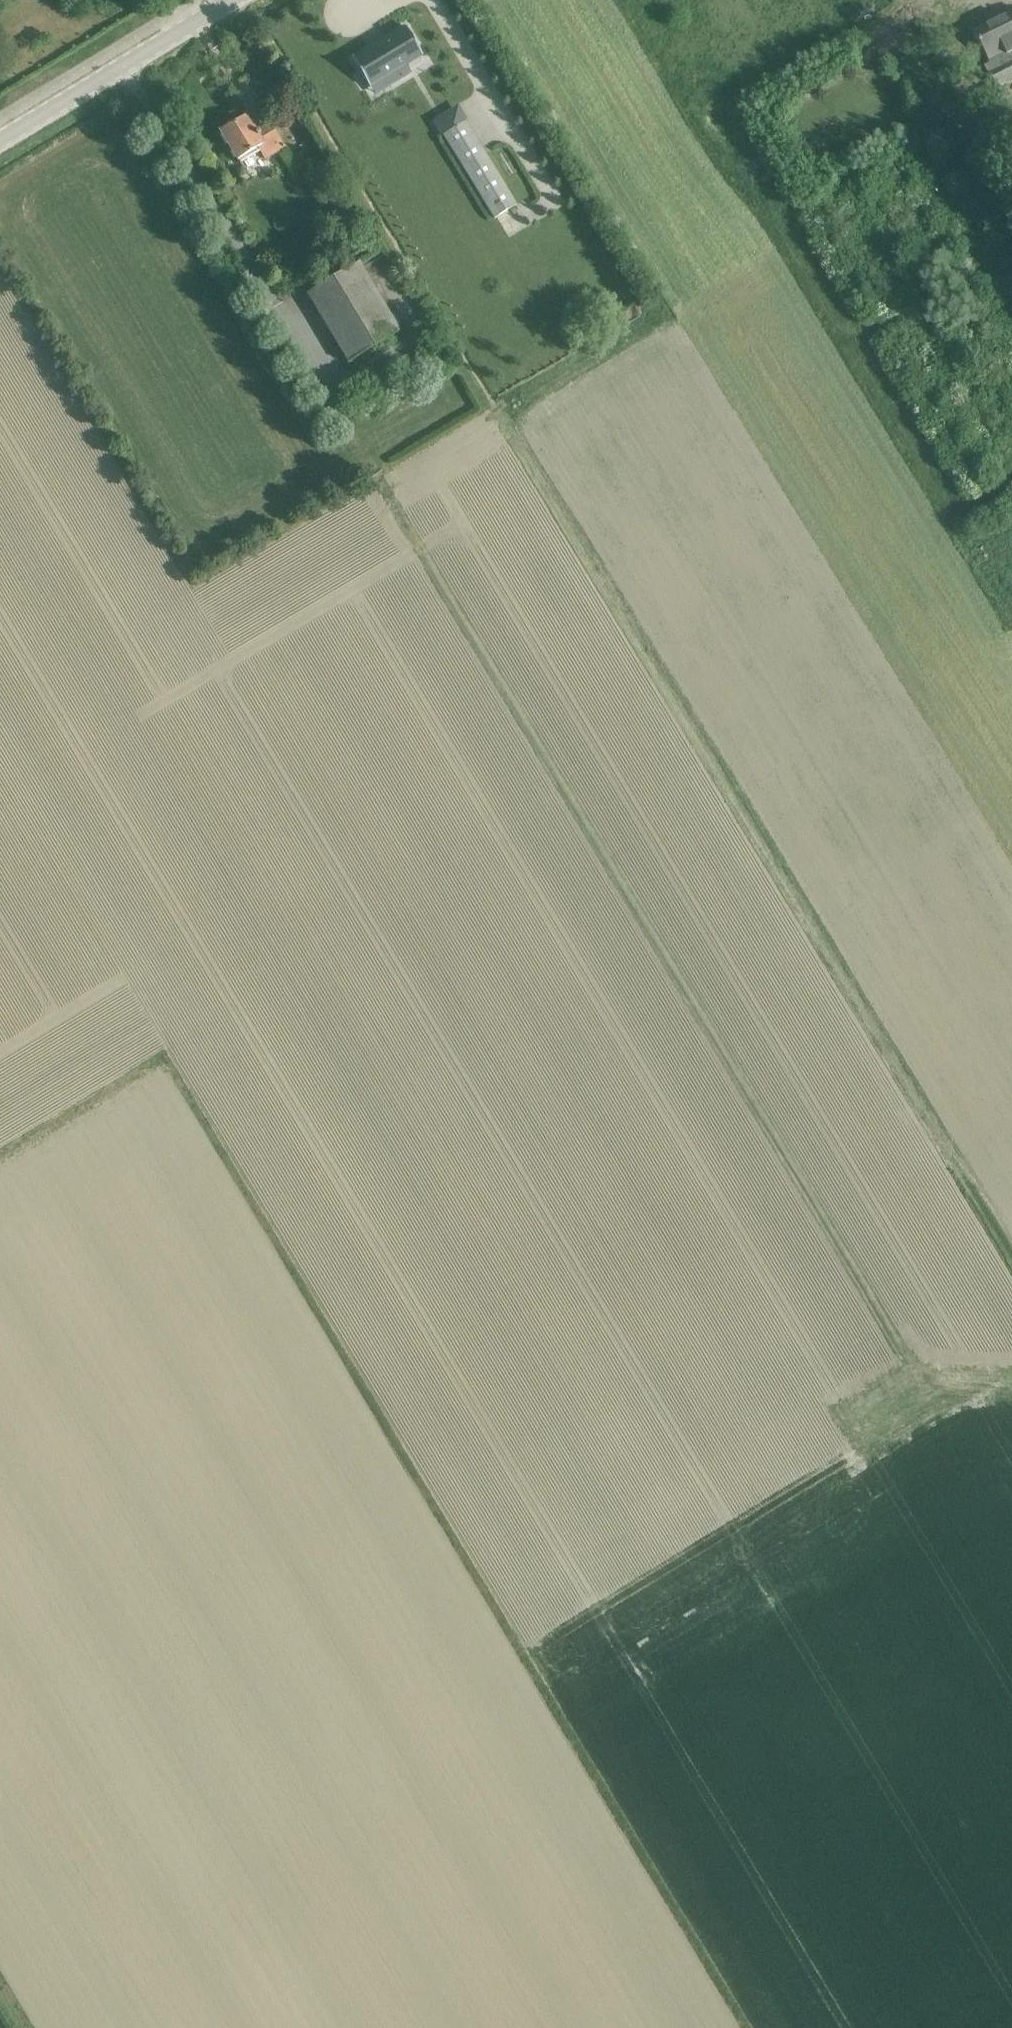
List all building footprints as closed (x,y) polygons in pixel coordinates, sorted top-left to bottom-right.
[(974,29),(989,60),(1004,53),(1008,60),(987,71),(993,82),(1011,72),(1011,10),(974,29)] [(368,48),(353,56),(371,86),(385,78),(390,86),(407,76),(403,68),(422,56),(404,26),(368,48)] [(233,118),(221,125),(222,128),(220,129),(238,159),(251,151),(251,153),(259,148),(265,157),(284,145),(268,118),(254,127),(246,114),(235,121),(233,118)] [(465,123),(443,136),(493,218),(515,205),(465,123)] [(348,361),(400,330),(359,262),(307,293),(348,361)]
